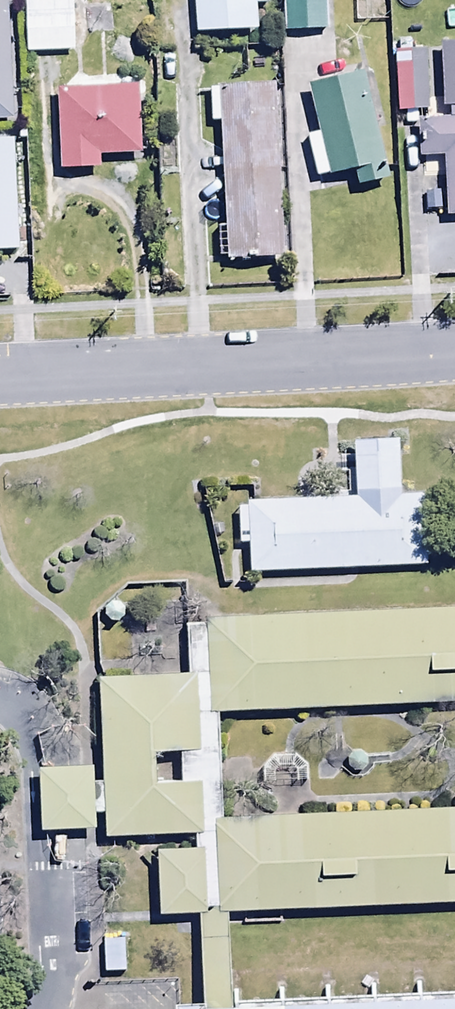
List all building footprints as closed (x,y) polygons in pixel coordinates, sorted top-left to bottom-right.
[(26,53),(76,52),(75,0),(25,0),(26,53)] [(196,34),(258,32),(258,7),(271,7),(270,0),(195,0),(196,34)] [(284,34),(287,34),(288,60),(307,59),(306,34),(331,32),(330,0),(283,0),(284,34)] [(13,123),(11,2),(0,2),(0,123),(13,123)] [(454,109),(454,44),(441,45),(444,110),(450,110),(454,109)] [(426,54),(395,56),(398,113),(429,112),(426,54)] [(308,88),(319,133),(307,136),(317,178),(329,175),(330,179),(354,173),(358,188),(391,180),(379,130),(384,128),(371,73),(308,88)] [(59,91),(60,170),(101,169),(100,156),(142,155),(141,87),(107,88),(107,84),(78,84),(79,91),(59,91)] [(286,261),(276,87),(210,90),(212,126),(221,125),(226,227),(218,227),(219,259),(228,258),(228,264),(286,261)] [(450,110),(451,121),(418,123),(420,161),(443,159),(446,218),(454,217),(454,109),(450,110)] [(250,499),(254,582),(436,573),(432,491),(408,492),(406,439),(353,441),(355,494),(250,499)] [(454,909),(454,817),(225,828),(220,718),(454,707),(454,609),(195,621),(198,677),(98,682),(105,841),(196,837),(197,858),(160,860),(163,923),(454,909)] [(92,773),(40,775),(42,835),(95,833),(92,773)] [(123,943),(102,942),(104,976),(125,975),(123,943)] [(160,1002),(160,1008),(454,1008),(454,993),(160,1002)]
